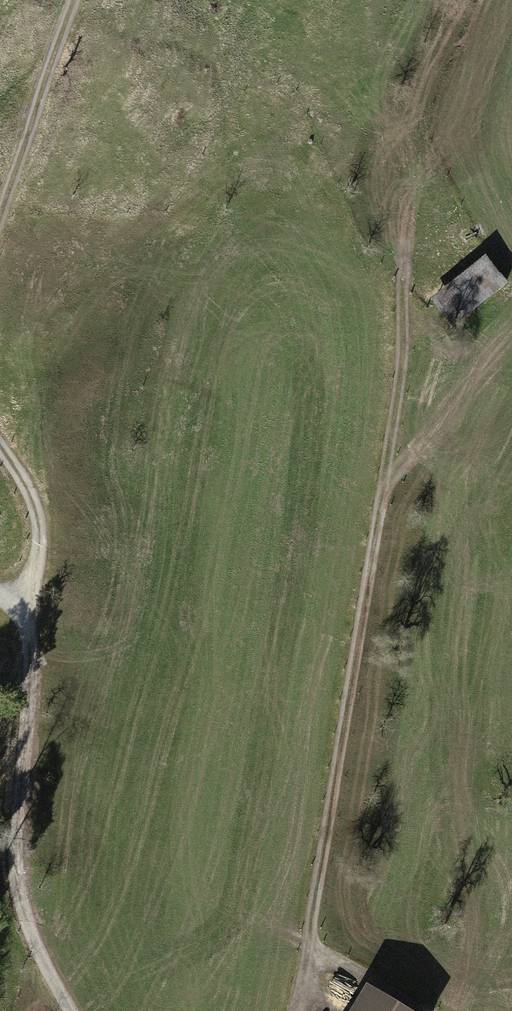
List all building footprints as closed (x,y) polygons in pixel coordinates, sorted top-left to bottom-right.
[(486,261),(455,285),(473,309),(505,285),(486,261)] [(366,992),(355,1010),(397,1010),(366,992)]
